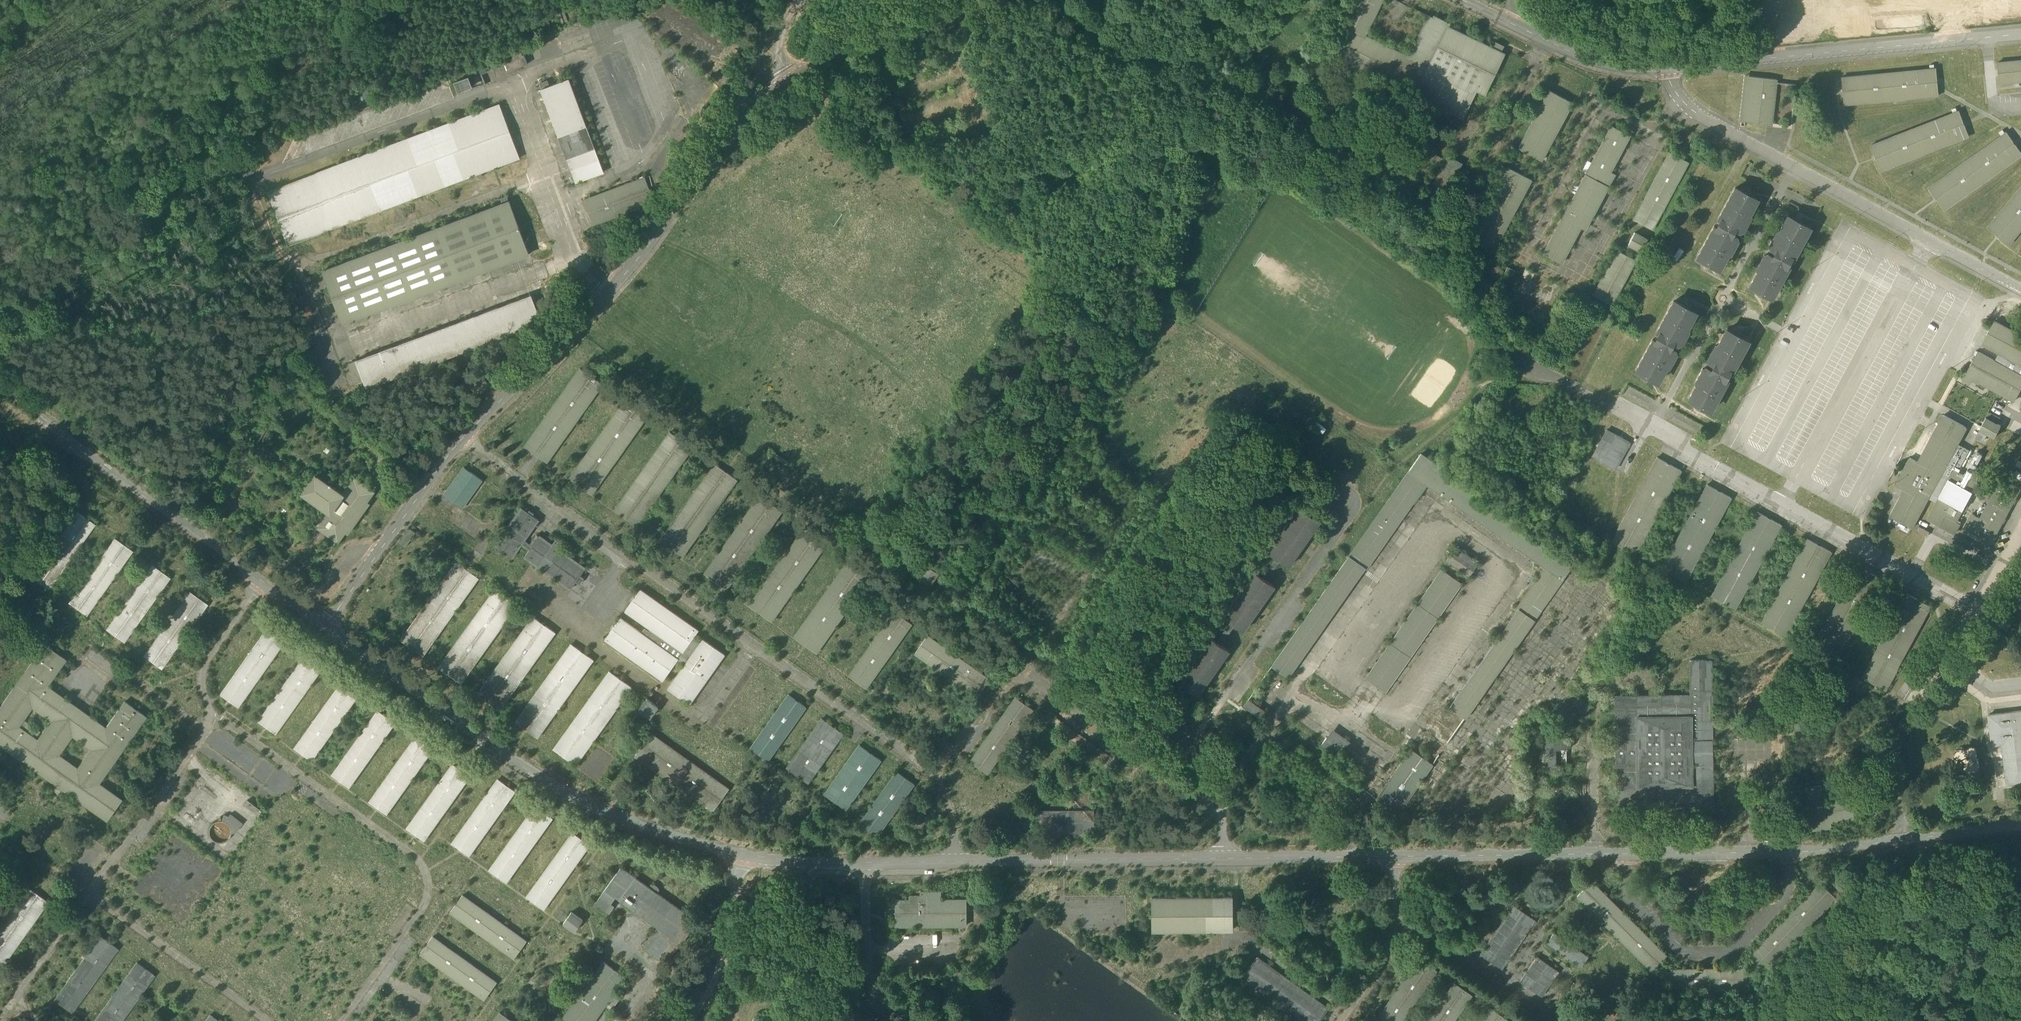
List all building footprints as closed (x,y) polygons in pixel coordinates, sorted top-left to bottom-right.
[(1358,39),(1377,0),(1358,0),(1345,26),(1353,30),(1340,57),(1408,90),(1421,63),(1428,66),(1448,25),(1449,23),(1434,16),(1411,64),(1358,39)] [(1725,10),(1717,10),(1718,22),(1726,21),(1725,10)] [(1492,47),(1448,25),(1428,66),(1421,63),(1408,90),(1407,92),(1462,119),(1476,91),(1484,95),(1505,53),(1501,51),(1503,46),(1495,42),(1492,47)] [(521,50),(512,54),(513,58),(505,61),(508,71),(527,63),(524,54),(523,54),(521,50)] [(1997,63),(1999,84),(2020,81),(2020,60),(1997,63)] [(484,63),(478,65),(482,73),(487,71),(484,63)] [(1936,69),(1841,78),(1844,105),(1939,95),(1936,69)] [(1776,79),(1750,76),(1744,122),(1771,125),(1776,79)] [(468,77),(455,81),(458,91),(472,86),(468,77)] [(568,78),(541,88),(559,135),(585,125),(568,78)] [(366,82),(353,87),(359,102),(372,96),(366,82)] [(668,86),(663,88),(672,114),(678,112),(668,86)] [(1549,90),(1518,148),(1541,161),(1572,103),(1549,90)] [(499,105),(267,190),(286,242),(519,157),(499,105)] [(1959,111),(1870,146),(1880,171),(1969,137),(1959,111)] [(585,125),(559,135),(576,182),(603,172),(585,125)] [(1611,126),(1543,254),(1561,264),(1580,228),(1585,230),(1615,174),(1610,171),(1629,135),(1611,126)] [(1929,188),(1945,210),(2020,155),(2020,153),(2006,132),(1929,188)] [(1423,142),(1394,198),(1407,205),(1431,160),(1442,166),(1418,211),(1432,218),(1461,163),(1447,156),(1445,160),(1434,155),(1437,150),(1423,142)] [(259,146),(249,150),(253,162),(264,158),(259,146)] [(1669,152),(1633,219),(1652,229),(1688,162),(1669,152)] [(247,154),(235,158),(240,175),(253,170),(247,154)] [(1508,168),(1471,239),(1493,251),(1531,180),(1508,168)] [(644,177),(582,200),(591,225),(653,202),(644,177)] [(1735,181),(1690,264),(1713,277),(1758,193),(1735,181)] [(1988,227),(2009,245),(2020,230),(2020,187),(1988,227)] [(509,202),(323,270),(343,323),(528,255),(509,202)] [(1785,208),(1740,291),(1763,304),(1808,220),(1785,208)] [(1634,232),(1627,245),(1640,251),(1646,239),(1634,232)] [(1617,251),(1593,296),(1611,305),(1635,261),(1617,251)] [(297,283),(288,287),(290,293),(300,290),(297,283)] [(531,295),(348,363),(356,384),(364,381),(366,387),(541,321),(531,295)] [(1667,307),(1631,375),(1653,387),(1689,319),(1667,307)] [(1726,317),(1680,401),(1703,414),(1749,330),(1726,317)] [(1994,321),(1982,344),(1999,353),(1995,361),(1978,352),(1963,380),(1971,384),(1973,378),(2015,401),(2020,389),(2020,335),(1994,321)] [(1891,346),(1887,355),(1895,358),(1899,349),(1891,346)] [(579,369),(524,447),(546,462),(601,385),(579,369)] [(625,400),(569,478),(592,494),(647,416),(625,400)] [(2000,418),(1990,412),(1987,418),(1997,424),(2000,418)] [(364,452),(311,416),(286,454),(338,489),(364,452)] [(1977,482),(1955,470),(1946,486),(1937,481),(1966,428),(1943,416),(1918,463),(1913,461),(1898,488),(1903,491),(1890,515),(1912,527),(1928,497),(1937,502),(1928,519),(1951,531),(1957,519),(1972,492),(1975,487),(1977,482)] [(1987,418),(1986,418),(1979,429),(1995,438),(2001,426),(1997,424),(1987,418)] [(1629,443),(1607,430),(1592,457),(1615,469),(1629,443)] [(670,432),(615,510),(636,526),(692,447),(670,432)] [(1295,680),(1422,481),(1468,510),(1478,493),(1414,452),(1277,669),(1295,680)] [(1657,457),(1611,541),(1634,554),(1680,470),(1657,457)] [(715,464),(660,543),(681,557),(736,478),(715,464)] [(481,480),(464,467),(446,492),(464,504),(481,480)] [(324,508),(271,472),(246,510),(298,545),(324,508)] [(1990,502),(1981,519),(1972,514),(1963,531),(1971,536),(1969,541),(1986,551),(2020,489),(2002,479),(1992,497),(1990,502)] [(1707,485),(1661,569),(1685,582),(1731,498),(1707,485)] [(1992,497),(1975,487),(1972,492),(1990,502),(1992,497)] [(760,495),(704,573),(726,589),(782,511),(760,495)] [(1294,566),(1322,518),(1299,504),(1270,552),(1294,566)] [(585,568),(557,548),(560,544),(555,541),(552,545),(540,536),(532,546),(524,541),(539,520),(532,515),(533,513),(529,510),(528,513),(521,508),(494,546),(512,558),(521,545),(529,551),(525,557),(569,589),(575,582),(579,584),(583,578),(579,576),(585,568)] [(77,511),(31,575),(48,587),(94,523),(77,511)] [(1757,512),(1712,596),(1735,609),(1780,525),(1757,512)] [(1963,531),(1958,529),(1962,522),(1957,519),(1951,531),(1969,541),(1971,536),(1963,531)] [(804,527),(749,605),(771,620),(826,542),(804,527)] [(410,528),(400,543),(405,547),(416,533),(410,528)] [(114,538),(69,602),(86,614),(131,550),(114,538)] [(1807,539),(1761,623),(1785,636),(1831,552),(1807,539)] [(1457,545),(1447,558),(1469,575),(1479,562),(1457,545)] [(849,559),(794,637),(816,653),(871,575),(849,559)] [(456,562),(400,640),(423,656),(478,578),(456,562)] [(151,565),(106,628),(123,640),(168,577),(151,565)] [(938,572),(927,565),(919,576),(930,584),(938,572)] [(1857,566),(1812,650),(1835,663),(1881,579),(1857,566)] [(1366,679),(1388,693),(1462,581),(1440,567),(1366,679)] [(1225,616),(1248,630),(1278,583),(1255,569),(1225,616)] [(2011,598),(2020,604),(2020,582),(2011,598)] [(494,589),(439,667),(461,683),(516,605),(494,589)] [(649,631),(644,628),(641,632),(620,618),(605,639),(663,679),(677,658),(685,664),(668,688),(689,703),(723,654),(702,639),(700,642),(693,637),(698,630),(641,589),(626,610),(651,628),(649,631)] [(189,591),(144,655),(160,667),(206,603),(189,591)] [(1930,606),(1907,593),(1861,677),(1885,690),(1930,606)] [(2003,610),(1996,621),(2008,628),(2015,617),(2003,610)] [(893,612),(849,675),(865,687),(910,623),(903,618),(893,612)] [(532,616),(477,694),(499,710),(555,632),(532,616)] [(266,630),(220,694),(237,706),(283,642),(266,630)] [(990,678),(928,634),(915,653),(935,667),(934,669),(959,687),(961,685),(977,697),(990,678)] [(1202,695),(1233,648),(1212,634),(1180,681),(1202,695)] [(571,643),(515,721),(537,737),(593,659),(571,643)] [(46,686),(64,660),(43,645),(0,706),(0,745),(106,820),(121,799),(97,783),(144,716),(124,702),(105,728),(46,686)] [(303,657),(258,721),(274,733),(320,669),(303,657)] [(1690,660),(1690,695),(1615,696),(1616,807),(1691,806),(1691,810),(1712,810),(1712,660),(1690,660)] [(609,671),(553,749),(575,764),(631,686),(609,671)] [(341,683),(294,747),(312,760),(358,696),(341,683)] [(788,694),(750,748),(768,760),(805,707),(788,694)] [(1244,705),(1260,717),(1266,708),(1250,696),(1244,705)] [(648,697),(639,709),(652,718),(661,705),(648,697)] [(1015,697),(970,761),(987,773),(1032,709),(1015,697)] [(1576,697),(1572,706),(1586,712),(1590,703),(1576,697)] [(1115,759),(1043,708),(1038,716),(1109,767),(1115,759)] [(378,710),(332,774),(349,786),(395,722),(378,710)] [(1989,714),(1993,745),(2002,744),(2007,785),(2020,783),(2020,710),(1989,714)] [(822,718),(786,767),(807,782),(843,733),(822,718)] [(1805,718),(1793,719),(1794,730),(1806,729),(1805,718)] [(1333,727),(1322,745),(1339,757),(1351,739),(1333,727)] [(728,789),(651,734),(636,755),(713,811),(728,789)] [(1567,736),(1545,735),(1545,767),(1567,767),(1567,736)] [(416,737),(370,801),(386,813),(432,749),(416,737)] [(860,745),(824,794),(845,809),(880,760),(860,745)] [(1400,814),(1434,763),(1411,748),(1377,799),(1400,814)] [(452,763),(406,827),(424,840),(470,776),(452,763)] [(897,771),(859,825),(876,837),(914,783),(897,771)] [(498,779),(452,843),(469,855),(515,791),(498,779)] [(1821,786),(1805,788),(1810,830),(1824,828),(1823,822),(1860,818),(1858,797),(1822,801),(1821,786)] [(300,797),(294,792),(290,796),(297,801),(300,797)] [(247,799),(244,804),(258,814),(262,809),(247,799)] [(535,805),(489,870),(506,882),(552,818),(535,805)] [(1093,811),(1038,812),(1038,834),(1093,833),(1093,811)] [(230,836),(231,831),(230,827),(228,823),(224,820),(219,820),(215,821),(211,823),(209,827),(208,831),(209,836),(211,840),(215,842),(220,843),(224,842),(228,839),(230,836)] [(573,832),(527,897),(544,909),(590,844),(573,832)] [(658,889),(651,884),(648,887),(620,867),(605,889),(658,927),(642,948),(664,964),(680,942),(680,943),(696,921),(656,892),(658,889)] [(1666,957),(1591,882),(1577,897),(1652,971),(1657,966),(1661,962),(1666,957)] [(1819,883),(1750,955),(1753,959),(1758,963),(1765,970),(1834,897),(1819,883)] [(0,923),(0,961),(3,964),(48,902),(26,887),(0,923)] [(778,890),(763,889),(762,903),(777,905),(778,890)] [(940,891),(919,891),(920,900),(894,900),(895,926),(965,925),(965,899),(940,899),(940,891)] [(526,941),(463,895),(451,912),(514,958),(526,941)] [(614,906),(600,895),(595,902),(609,913),(614,906)] [(1232,897),(1152,897),(1152,930),(1232,930),(1232,897)] [(1480,954),(1503,969),(1535,918),(1513,903),(1480,954)] [(583,919),(571,911),(563,923),(575,931),(583,919)] [(1582,966),(1589,955),(1554,931),(1547,942),(1582,966)] [(1202,932),(1182,932),(1183,944),(1202,944),(1202,932)] [(100,935),(54,999),(71,1012),(117,948),(100,935)] [(496,982),(433,936),(421,953),(484,999),(496,982)] [(1537,955),(1519,981),(1542,996),(1559,970),(1537,955)] [(1257,957),(1241,978),(1302,1020),(1319,1020),(1328,1008),(1257,957)] [(1753,959),(1747,971),(1746,971),(1746,982),(1749,982),(1758,963),(1753,959)] [(560,1020),(594,1020),(605,1005),(611,1009),(621,995),(615,991),(625,977),(603,961),(560,1020)] [(94,1020),(120,1020),(154,974),(137,962),(94,1020)] [(1667,972),(1661,962),(1657,966),(1667,983),(1670,983),(1670,972),(1667,972)] [(966,972),(945,972),(945,992),(966,992),(966,972)] [(1427,1020),(1453,1020),(1471,995),(1454,983),(1427,1020)] [(1482,1020),(1508,1020),(1509,1020),(1491,1008),(1482,1020)] [(493,1020),(513,1020),(500,1012),(493,1020)] [(614,1012),(607,1020),(626,1020),(614,1012)]
